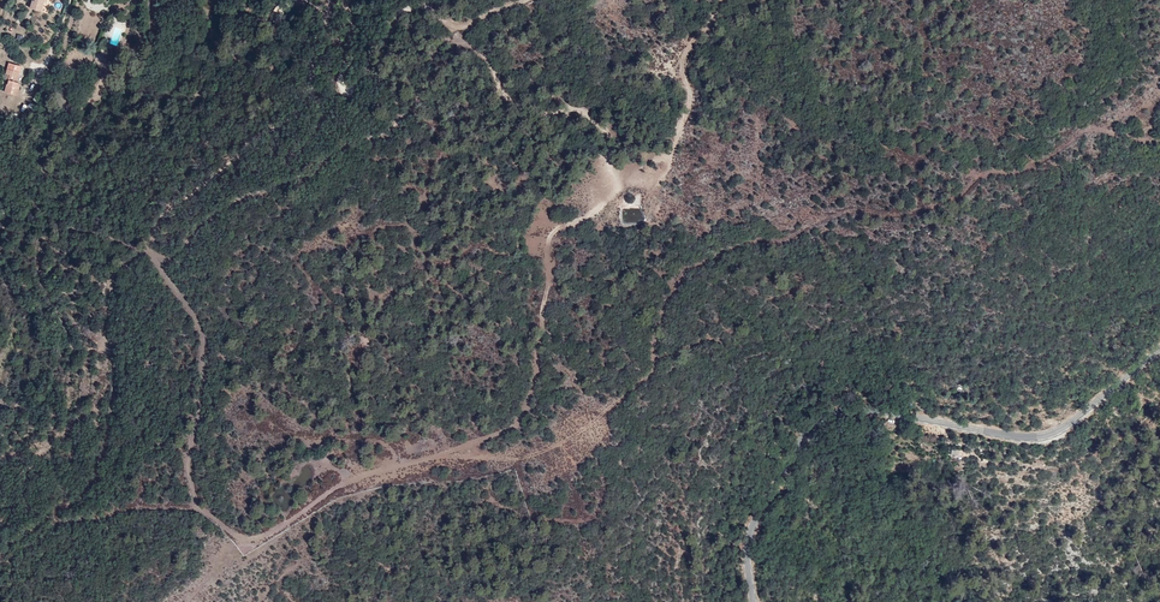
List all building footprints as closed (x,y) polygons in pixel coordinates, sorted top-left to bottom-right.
[(27,11),(39,15),(45,0),(31,0),(27,11)] [(15,70),(16,64),(5,61),(1,70),(5,71),(3,77),(5,77),(4,81),(2,81),(0,89),(12,92),(15,85),(13,84),(15,79),(13,78),(16,70),(15,70)] [(840,475),(843,468),(838,466),(834,473),(840,475)]
